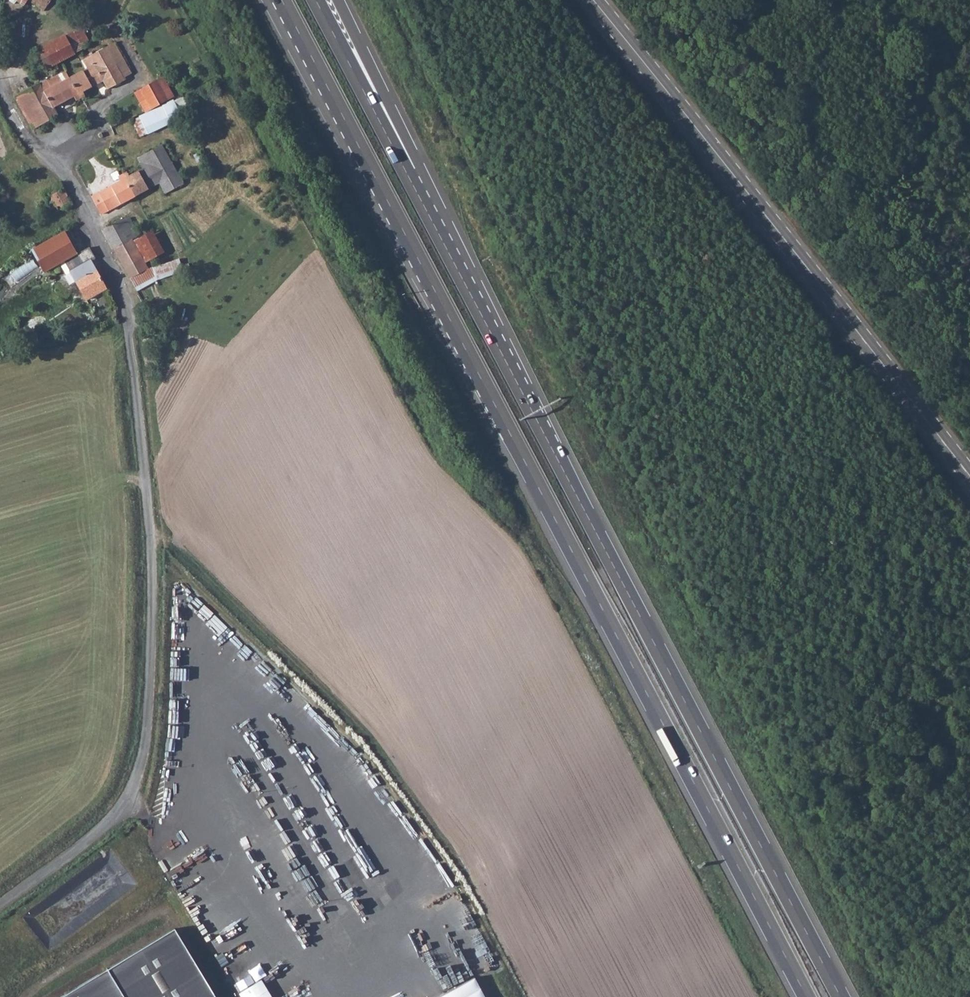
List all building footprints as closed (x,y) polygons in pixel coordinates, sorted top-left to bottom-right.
[(4,13),(18,12),(27,2),(29,0),(5,0),(4,13)] [(27,2),(41,12),(52,0),(29,0),(27,2)] [(46,69),(83,50),(81,47),(88,43),(83,31),(72,32),(38,52),(46,69)] [(123,58),(116,44),(83,61),(87,71),(82,73),(91,89),(104,82),(100,74),(115,66),(113,63),(123,58)] [(132,74),(123,58),(113,63),(115,66),(100,74),(104,82),(108,91),(126,82),(124,78),(132,74)] [(45,80),(15,97),(33,130),(57,118),(53,110),(72,100),(75,99),(79,104),(81,103),(69,79),(66,73),(47,82),(45,80)] [(91,89),(82,73),(69,79),(81,103),(84,101),(81,94),(91,89)] [(141,91),(151,109),(173,97),(163,79),(141,91)] [(144,113),(151,109),(141,91),(134,95),(144,113)] [(173,103),(147,117),(155,133),(181,119),(173,103)] [(152,171),(170,160),(162,147),(138,159),(143,170),(137,174),(147,191),(159,184),(152,171)] [(177,174),(170,160),(152,171),(159,184),(177,174)] [(147,191),(137,174),(128,179),(126,179),(122,172),(119,174),(133,198),(147,191)] [(133,198),(119,174),(117,174),(120,180),(119,184),(92,199),(101,216),(133,198)] [(177,174),(159,184),(166,196),(183,185),(177,174)] [(72,203),(58,182),(51,185),(54,189),(56,194),(52,197),(54,201),(56,206),(60,212),(72,203)] [(52,197),(49,192),(42,195),(46,201),(52,197)] [(48,204),(50,209),(56,206),(54,201),(48,204)] [(50,209),(53,215),(60,212),(56,206),(50,209)] [(104,231),(114,251),(130,241),(138,237),(131,225),(129,220),(122,221),(104,231)] [(76,254),(64,231),(31,250),(44,273),(64,261),(76,254)] [(130,241),(141,261),(143,265),(162,254),(150,231),(138,237),(130,241)] [(114,251),(130,280),(138,275),(132,266),(141,261),(130,241),(114,251)] [(88,247),(80,251),(76,254),(64,261),(87,300),(106,289),(91,262),(96,259),(88,247)] [(130,280),(134,289),(155,279),(156,281),(181,273),(178,260),(146,270),(138,275),(130,280)] [(132,266),(138,275),(146,270),(143,265),(141,261),(132,266)] [(25,266),(14,273),(18,280),(29,273),(25,266)] [(120,893),(137,886),(132,871),(115,877),(120,893)] [(175,931),(65,996),(215,996),(175,931)] [(474,976),(435,996),(485,996),(474,976)] [(265,978),(241,990),(245,996),(275,996),(265,978)]
